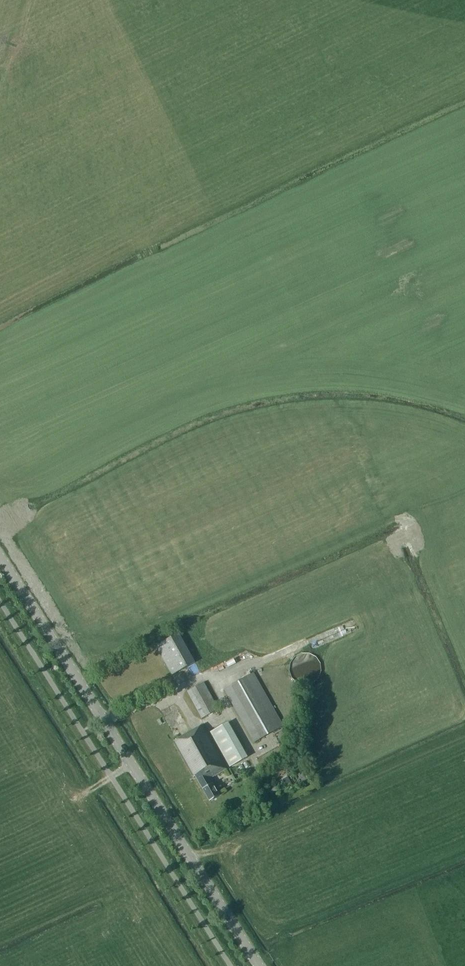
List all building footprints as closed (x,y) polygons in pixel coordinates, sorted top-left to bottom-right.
[(157,647),(173,675),(196,662),(179,634),(157,647)] [(312,683),(319,678),(321,671),(320,664),(316,657),(309,654),(302,653),(294,657),(290,663),(289,671),(292,678),(298,683),(305,685),(312,683)] [(283,726),(253,673),(224,690),(254,742),(283,726)] [(219,710),(204,683),(188,692),(202,719),(219,710)] [(210,732),(231,767),(248,758),(228,722),(210,732)] [(174,741),(194,777),(196,776),(210,801),(220,796),(211,778),(228,769),(204,725),(174,741)] [(294,789),(289,778),(283,781),(289,792),(294,789)]
